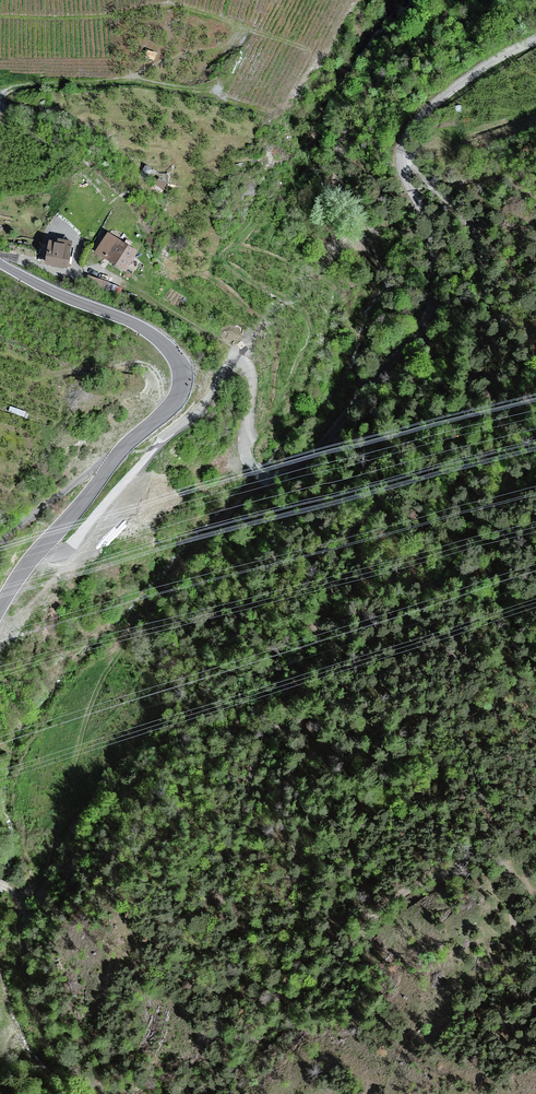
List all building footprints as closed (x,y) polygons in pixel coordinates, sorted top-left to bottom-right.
[(133,253),(104,234),(93,255),(124,274),(133,253)] [(72,246),(45,242),(43,267),(70,272),(72,246)]
